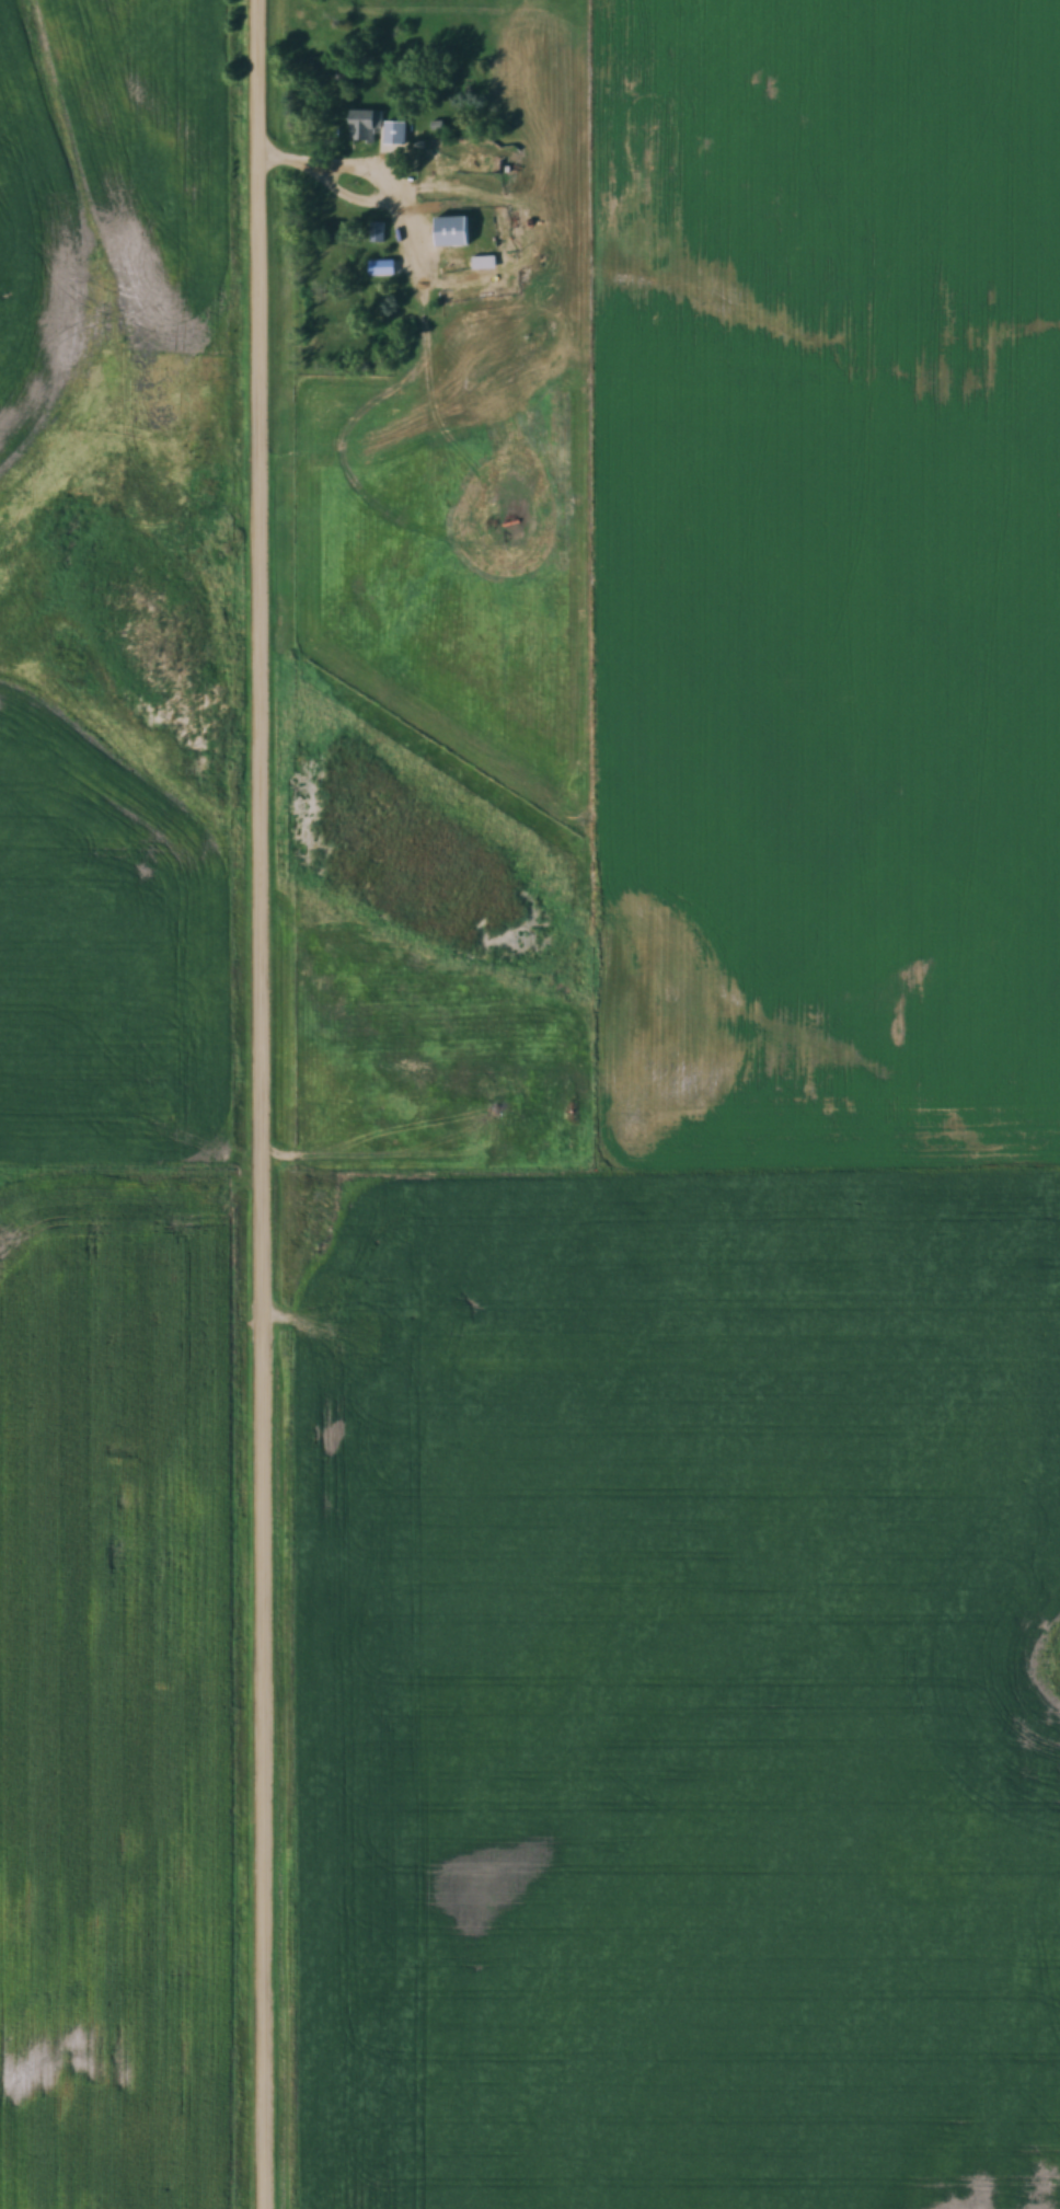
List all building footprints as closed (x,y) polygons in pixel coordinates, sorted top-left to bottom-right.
[(380,109),(351,109),(351,141),(375,141),(375,128),(380,128),(380,109)] [(406,120),(385,120),(385,142),(406,142),(406,120)] [(436,216),(436,245),(468,245),(468,216),(436,216)] [(372,240),(384,240),(384,223),(372,223),(372,240)]
